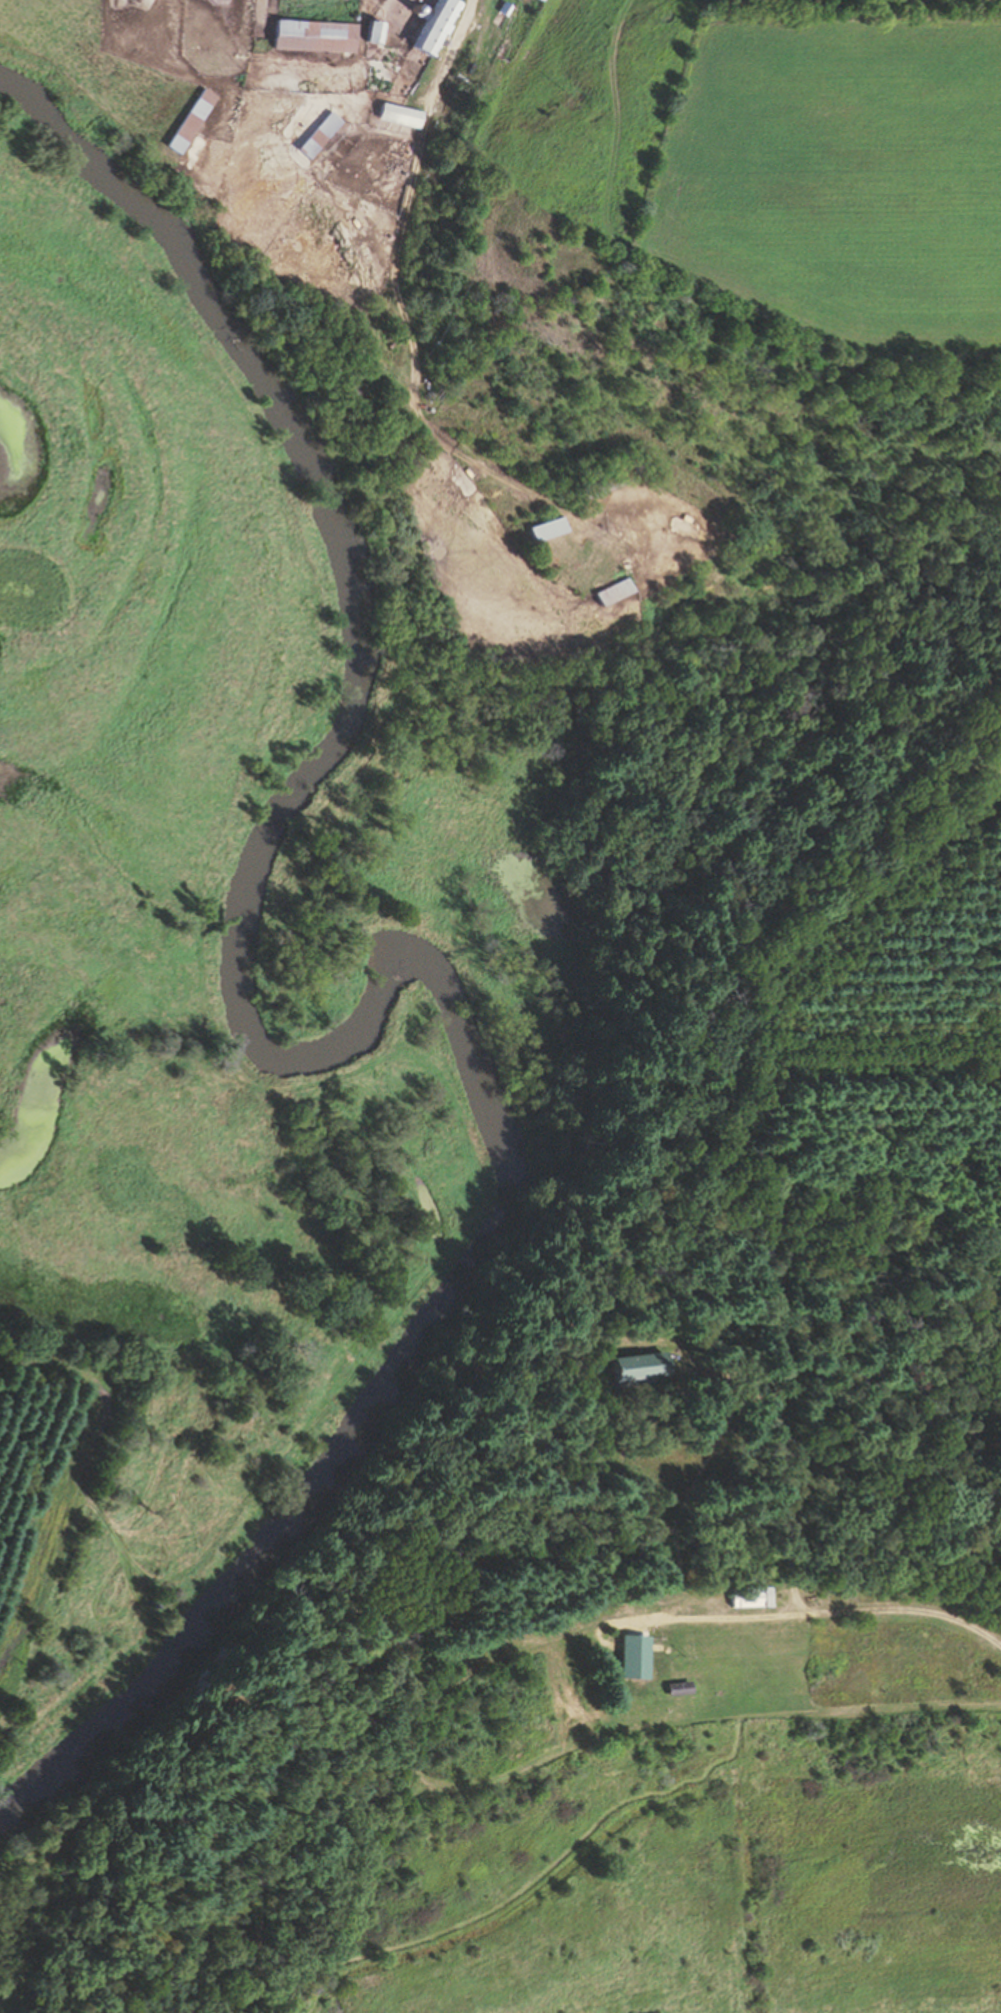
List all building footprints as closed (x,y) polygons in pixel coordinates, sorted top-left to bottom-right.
[(410,50),(435,59),(456,3),(449,0),(434,0),(431,9),(420,5),(415,17),(421,19),(410,50)] [(355,53),(356,24),(271,21),(270,50),(355,53)] [(377,44),(379,23),(364,21),(362,42),(377,44)] [(211,95),(198,87),(159,147),(172,156),(211,95)] [(421,129),(424,112),(377,103),(374,120),(421,129)] [(291,148),(301,159),(338,122),(327,111),(291,148)] [(522,527),(525,541),(563,532),(560,517),(522,527)] [(595,606),(629,591),(623,577),(589,593),(595,606)] [(646,1383),(645,1378),(661,1376),(658,1353),(603,1359),(606,1388),(646,1383)] [(767,1588),(726,1588),(726,1608),(767,1608),(767,1588)] [(638,1670),(610,1636),(602,1642),(631,1677),(638,1670)] [(660,1697),(686,1696),(685,1683),(659,1684),(660,1697)]
